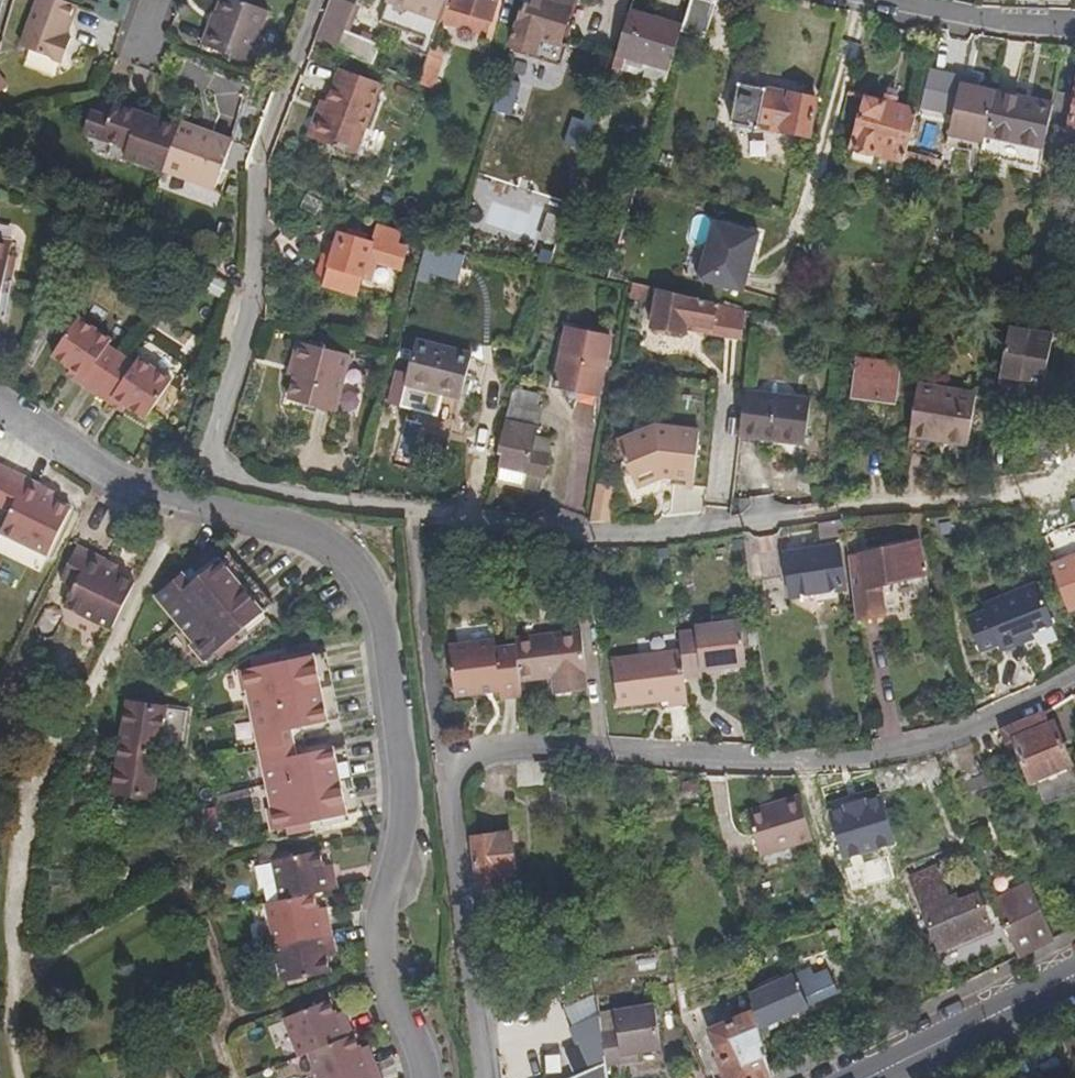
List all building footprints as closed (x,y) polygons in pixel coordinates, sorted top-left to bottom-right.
[(76,3),(68,0),(37,0),(20,47),(61,62),(70,36),(62,32),(67,17),(71,17),(76,3)] [(266,8),(242,0),(218,0),(208,27),(206,26),(199,44),(246,61),(266,8)] [(309,43),(367,64),(373,45),(336,32),(346,5),(333,0),(325,0),(309,43)] [(438,20),(431,17),(438,0),(383,0),(375,19),(386,24),(406,31),(429,41),(438,20)] [(500,0),(453,0),(451,6),(486,20),(491,22),(500,0)] [(561,47),(576,0),(524,0),(512,40),(538,49),(541,41),(561,47)] [(680,28),(679,30),(700,37),(712,1),(710,0),(689,0),(680,28)] [(486,20),(451,6),(444,4),(438,20),(480,36),(486,20)] [(680,28),(627,11),(613,53),(610,62),(619,66),(623,55),(667,70),(679,30),(680,28)] [(406,31),(386,24),(380,38),(400,46),(406,31)] [(566,48),(561,47),(541,41),(538,49),(512,40),(509,51),(560,67),(566,48)] [(414,81),(430,86),(441,56),(425,51),(414,81)] [(321,116),(315,114),(308,139),(354,152),(375,82),(335,70),(325,104),(321,116)] [(812,138),(824,99),(798,91),(795,99),(771,91),(772,83),(747,75),(733,119),(759,129),(760,124),(812,138)] [(516,81),(498,76),(488,109),(505,114),(516,81)] [(951,112),(956,86),(940,82),(935,107),(951,112)] [(984,143),(994,93),(956,86),(951,112),(946,135),(984,143)] [(1053,91),(1051,104),(1046,130),(1066,134),(1066,136),(1074,138),(1074,89),(1074,94),(1053,91)] [(1046,130),(1051,104),(994,93),(984,143),(982,153),(981,157),(1038,169),(1046,130)] [(909,155),(919,113),(900,108),(900,102),(885,98),(882,106),(866,103),(853,154),(857,155),(856,160),(877,165),(879,161),(906,167),(943,176),(945,164),(909,155)] [(582,119),(591,122),(598,102),(588,100),(582,119)] [(319,102),(315,114),(321,116),(325,104),(319,102)] [(124,157),(163,171),(178,128),(114,104),(109,116),(90,110),(83,129),(128,146),(124,157)] [(561,144),(582,151),(591,122),(582,119),(570,115),(561,144)] [(208,133),(181,122),(178,128),(205,138),(208,133)] [(163,171),(196,184),(210,189),(227,140),(208,133),(205,138),(178,128),(163,171)] [(982,153),(984,143),(946,135),(944,145),(982,153)] [(931,143),(915,142),(913,154),(928,156),(931,143)] [(163,171),(160,180),(193,192),(196,184),(163,171)] [(490,203),(486,221),(515,227),(519,210),(490,203)] [(383,222),(374,216),(372,224),(393,228),(394,226),(383,222)] [(761,235),(717,222),(700,280),(744,293),(751,271),(755,256),(761,235)] [(346,232),(336,229),(334,240),(325,281),(358,289),(360,277),(368,279),(374,255),(399,260),(403,240),(391,238),(393,228),(372,224),(369,237),(362,236),(363,229),(347,226),(346,232)] [(423,236),(415,272),(426,274),(430,257),(451,264),(456,249),(447,245),(423,236)] [(318,280),(325,281),(334,240),(325,238),(318,280)] [(20,269),(13,268),(16,256),(17,245),(0,242),(0,318),(3,318),(10,320),(20,269)] [(13,268),(20,269),(22,257),(16,256),(13,268)] [(760,257),(755,256),(751,271),(756,273),(760,257)] [(210,274),(202,289),(216,296),(224,282),(210,274)] [(646,283),(626,279),(625,288),(643,293),(646,283)] [(710,332),(751,340),(757,312),(654,286),(647,324),(684,331),(684,327),(685,321),(711,325),(710,332)] [(65,372),(92,391),(118,353),(104,343),(107,339),(74,316),(48,353),(67,367),(65,372)] [(685,321),(684,327),(710,332),(711,325),(685,321)] [(596,389),(607,331),(569,323),(557,381),(596,389)] [(1007,324),(998,375),(1026,380),(1024,386),(1040,389),(1049,333),(1007,324)] [(463,395),(473,350),(417,337),(408,383),(463,395)] [(302,363),(299,372),(294,397),(340,408),(353,351),(301,339),(296,362),(302,363)] [(118,353),(92,391),(118,409),(122,404),(141,418),(167,381),(133,356),(129,361),(118,353)] [(893,403),(900,367),(860,359),(852,396),(893,403)] [(1074,368),(1067,400),(1074,402),(1074,368)] [(515,384),(514,394),(535,398),(537,388),(515,384)] [(918,384),(909,433),(936,438),(937,433),(968,440),(977,397),(918,384)] [(535,398),(542,399),(544,389),(537,388),(535,398)] [(748,391),(740,435),(805,447),(814,404),(748,391)] [(514,394),(513,398),(534,402),(535,398),(514,394)] [(513,398),(504,441),(510,442),(504,478),(530,483),(534,469),(551,472),(557,434),(540,431),(546,405),(534,402),(513,398)] [(659,474),(670,476),(688,481),(697,436),(655,427),(618,437),(630,481),(659,474)] [(937,433),(936,438),(966,446),(968,440),(937,433)] [(201,478),(207,480),(209,474),(213,463),(207,461),(201,478)] [(11,469),(0,463),(0,490),(11,469)] [(209,474),(214,475),(217,464),(213,463),(209,474)] [(0,490),(0,507),(7,511),(0,527),(0,530),(46,553),(68,506),(50,497),(37,490),(40,484),(11,469),(0,490)] [(534,469),(530,483),(549,486),(551,472),(534,469)] [(688,481),(670,476),(667,485),(686,489),(688,481)] [(37,490),(50,497),(53,489),(40,484),(37,490)] [(844,549),(851,615),(881,609),(874,578),(923,567),(915,532),(844,549)] [(844,582),(836,543),(784,552),(791,592),(811,588),(832,584),(844,582)] [(59,604),(108,628),(131,581),(111,572),(98,566),(101,559),(71,544),(54,578),(68,585),(59,604)] [(1067,607),(1074,604),(1074,554),(1049,564),(1067,607)] [(231,588),(240,580),(215,555),(206,563),(231,588)] [(114,565),(101,559),(98,566),(111,572),(114,565)] [(257,612),(231,588),(206,563),(188,582),(179,590),(171,582),(149,605),(192,648),(190,650),(204,665),(212,658),(221,649),(227,652),(261,617),(257,612)] [(179,590),(188,582),(178,574),(171,582),(179,590)] [(1031,579),(1030,580),(977,601),(980,608),(961,615),(975,649),(993,642),(996,649),(1030,636),(1028,630),(1048,622),(1031,579)] [(264,604),(240,580),(231,588),(257,612),(264,604)] [(832,584),(811,588),(813,599),(834,595),(832,584)] [(691,625),(673,627),(675,646),(679,673),(697,670),(696,666),(715,664),(740,661),(735,616),(690,621),(691,625)] [(586,624),(585,617),(576,618),(577,625),(586,624)] [(571,628),(506,637),(506,643),(511,676),(544,672),(546,689),(576,687),(574,669),(576,669),(571,628)] [(491,693),(512,690),(511,676),(506,643),(487,645),(486,637),(442,642),(447,690),(490,685),(491,693)] [(322,643),(273,653),(274,660),(262,662),(252,664),(257,685),(260,684),(283,803),(280,804),(284,825),(295,823),(307,821),(308,827),(358,818),(357,811),(349,777),(343,742),(316,748),(305,750),(303,738),(300,725),(311,723),(336,718),(331,684),(324,650),(322,643)] [(664,700),(681,698),(679,673),(675,646),(605,655),(612,702),(664,695),(664,700)] [(217,663),(227,652),(221,649),(212,658),(217,663)] [(274,660),(273,653),(261,654),(262,662),(274,660)] [(176,745),(182,714),(123,705),(108,796),(146,802),(156,742),(176,745)] [(1040,710),(996,728),(1002,741),(1010,737),(1026,777),(1067,760),(1050,717),(1044,719),(1040,710)] [(313,735),(311,723),(300,725),(303,738),(313,735)] [(313,735),(303,738),(305,750),(316,748),(313,735)] [(990,782),(985,769),(966,778),(970,789),(990,782)] [(697,797),(695,777),(675,780),(677,800),(697,797)] [(741,808),(755,852),(786,842),(807,836),(794,793),(741,808)] [(680,807),(681,816),(700,813),(699,804),(680,807)] [(307,821),(295,823),(296,830),(308,827),(307,821)] [(469,842),(475,893),(499,890),(498,879),(513,876),(507,837),(469,842)] [(786,842),(755,852),(759,868),(792,858),(786,842)] [(319,864),(316,848),(283,855),(269,858),(270,859),(250,864),(254,886),(259,884),(263,901),(310,891),(334,886),(330,869),(321,871),(319,864)] [(283,855),(282,848),(253,854),(254,861),(269,858),(283,855)] [(329,862),(319,864),(321,871),(330,869),(329,862)] [(935,948),(987,925),(973,890),(954,898),(952,892),(944,896),(931,864),(905,875),(935,948)] [(991,894),(1016,954),(1053,935),(1028,877),(991,894)] [(263,901),(271,941),(328,929),(325,912),(315,914),(313,907),(310,891),(263,901)] [(827,905),(824,895),(809,899),(811,910),(827,905)] [(315,914),(325,912),(323,905),(313,907),(315,914)] [(835,924),(818,929),(822,943),(839,938),(835,924)] [(328,929),(271,941),(273,954),(255,958),(260,984),(279,980),(280,982),(327,972),(324,957),(322,950),(332,948),(328,929)] [(322,950),(324,957),(334,955),(332,948),(322,950)] [(243,968),(241,953),(226,956),(229,970),(243,968)] [(754,1003),(755,1009),(760,1025),(806,1001),(816,996),(802,966),(793,970),(751,990),(754,1003)] [(280,1016),(295,1054),(304,1051),(348,1033),(341,1017),(332,1020),(329,1013),(324,999),(280,1016)] [(597,1030),(598,1041),(603,1065),(620,1061),(618,1053),(635,1051),(659,1048),(652,1001),(612,1008),(615,1027),(597,1030)] [(703,1077),(764,1077),(772,1075),(760,1025),(755,1009),(754,1003),(700,1026),(712,1053),(709,1054),(713,1065),(700,1071),(703,1077)] [(594,1014),(597,1030),(615,1027),(612,1008),(594,1010),(594,1014)] [(338,1010),(329,1013),(332,1020),(341,1017),(338,1010)] [(603,1065),(598,1041),(597,1030),(594,1014),(564,1026),(571,1044),(576,1042),(582,1057),(588,1054),(592,1065),(561,1077),(605,1077),(603,1065)] [(315,1077),(343,1077),(372,1066),(366,1050),(356,1054),(354,1047),(348,1033),(304,1051),(315,1077)] [(157,1044),(153,1035),(149,1037),(152,1045),(157,1044)] [(362,1044),(354,1047),(356,1054),(366,1050),(362,1044)] [(618,1053),(620,1061),(635,1060),(635,1051),(618,1053)] [(343,1077),(377,1077),(372,1066),(343,1077)]
